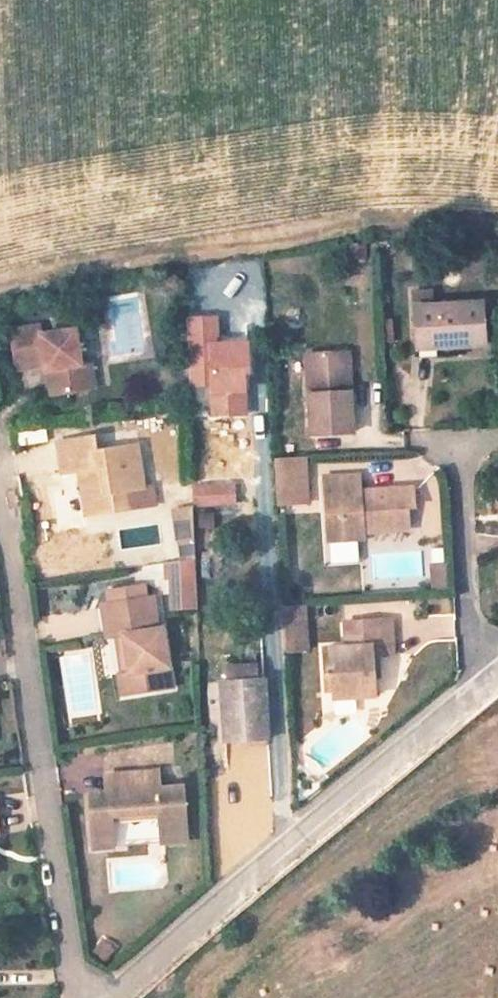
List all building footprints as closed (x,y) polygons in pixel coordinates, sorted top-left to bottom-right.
[(484,344),(482,299),(410,304),(412,342),(435,340),(436,347),(484,344)] [(250,372),(248,341),(218,343),(216,316),(188,317),(191,388),(211,387),(212,416),(248,415),(246,372),(250,372)] [(77,358),(70,318),(61,320),(62,325),(38,329),(35,319),(6,324),(12,366),(42,362),(42,367),(52,365),(53,374),(49,377),(50,382),(51,385),(51,389),(88,384),(82,357),(77,358)] [(435,354),(436,347),(435,340),(412,342),(413,354),(435,354)] [(353,425),(352,384),(345,384),(343,343),(307,345),(310,426),(353,425)] [(94,382),(89,356),(82,357),(88,384),(94,382)] [(143,481),(135,436),(93,442),(91,428),(52,435),(57,466),(75,464),(75,471),(69,472),(74,510),(137,500),(135,482),(143,481)] [(300,452),(271,453),(273,498),(302,497),(300,452)] [(411,481),(372,482),(372,490),(359,491),(358,482),(359,482),(358,467),(321,468),(324,533),(360,532),(360,523),(405,522),(405,504),(401,504),(401,499),(412,498),(411,481)] [(236,481),(195,483),(196,507),(237,505),(236,481)] [(372,490),(372,482),(359,482),(358,482),(359,491),(372,490)] [(170,602),(194,601),(192,552),(163,557),(163,572),(168,572),(170,602)] [(430,581),(444,580),(443,554),(429,554),(430,581)] [(145,593),(143,580),(105,586),(107,599),(145,593)] [(169,662),(163,621),(157,622),(152,592),(145,593),(107,599),(104,599),(109,631),(120,630),(126,667),(118,668),(122,691),(158,685),(155,665),(169,662)] [(109,631),(104,599),(96,600),(101,632),(109,631)] [(311,604),(290,606),(293,651),(313,650),(311,604)] [(389,642),(388,607),(339,609),(340,635),(319,637),(320,664),(329,663),(330,686),(347,685),(368,685),(368,666),(360,666),(360,643),(372,643),(389,642)] [(372,666),(372,643),(360,643),(360,666),(368,666),(372,666)] [(173,683),(169,662),(155,665),(158,685),(173,683)] [(225,679),(253,677),(252,662),(224,663),(225,679)] [(347,695),(347,685),(330,686),(329,663),(320,664),(321,695),(347,695)] [(265,737),(261,676),(253,677),(225,679),(218,679),(222,740),(265,737)] [(186,840),(180,785),(160,786),(157,770),(103,775),(104,791),(85,793),(90,848),(111,846),(108,816),(156,812),(159,842),(186,840)]
